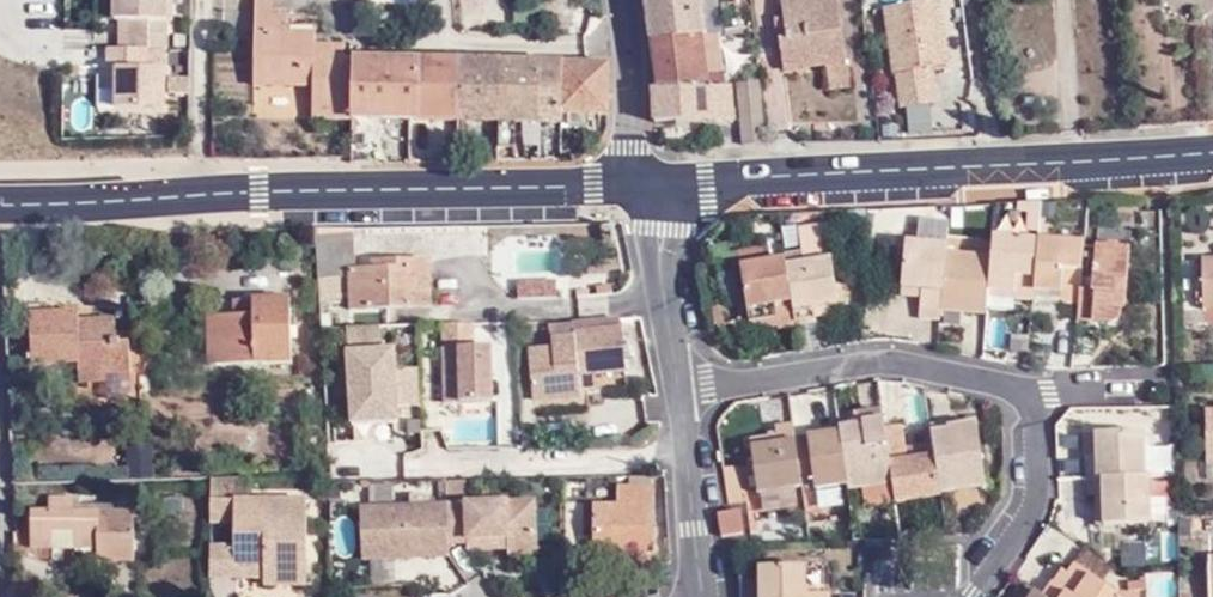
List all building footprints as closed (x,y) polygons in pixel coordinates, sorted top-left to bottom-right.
[(130,49),(146,49),(148,49),(166,50),(168,0),(114,0),(114,18),(131,19),(130,49)] [(273,0),(254,0),(254,9),(273,9),(273,0)] [(651,24),(654,40),(705,35),(701,0),(647,0),(651,24)] [(777,15),(784,61),(824,55),(827,64),(831,87),(852,84),(850,64),(846,64),(836,0),(783,0),(785,14),(777,15)] [(936,1),(886,7),(900,104),(939,100),(933,65),(946,62),(936,1)] [(287,10),(273,9),(254,9),(254,83),(313,85),(313,116),(351,117),(353,59),(353,57),(344,58),(344,45),(317,45),(317,33),(288,31),(287,10)] [(720,33),(705,35),(654,40),(659,87),(710,87),(710,75),(725,74),(720,33)] [(147,70),(148,49),(146,49),(130,49),(109,49),(108,70),(120,70),(120,89),(120,109),(164,110),(165,71),(147,70)] [(784,61),(785,70),(827,64),(824,55),(784,61)] [(351,117),(372,118),(411,119),(419,119),(421,61),(353,59),(351,117)] [(434,119),(447,120),(459,120),(459,62),(421,61),(419,119),(434,119)] [(500,63),(459,62),(459,120),(498,121),(500,63)] [(540,64),(500,63),(498,121),(515,122),(539,122),(540,64)] [(589,124),(590,114),(608,114),(610,63),(564,64),(562,123),(589,124)] [(554,65),(540,64),(539,122),(562,123),(564,64),(554,65)] [(120,89),(120,70),(108,70),(108,89),(120,89)] [(725,74),(710,75),(710,87),(727,88),(726,84),(725,74)] [(760,81),(736,82),(743,144),(767,143),(760,81)] [(710,87),(659,87),(652,87),(656,122),(736,122),(731,88),(727,88),(710,87)] [(351,117),(350,137),(371,139),(372,118),(351,117)] [(447,120),(434,119),(433,140),(459,140),(459,120),(447,120)] [(515,122),(498,121),(498,144),(514,145),(515,122)] [(225,143),(226,123),(212,122),(212,143),(225,143)] [(1042,214),(1041,204),(1017,206),(1018,216),(1042,214)] [(918,220),(916,241),(947,244),(949,223),(918,220)] [(800,229),(805,260),(831,256),(826,225),(800,229)] [(355,271),(354,235),(320,236),(320,278),(352,277),(353,310),(429,307),(429,262),(372,263),(372,271),(355,271)] [(1040,240),(994,236),(992,257),(989,289),(1019,293),(1018,299),(1030,301),(1034,301),(1038,261),(1038,254),(1040,240)] [(942,310),(947,253),(947,244),(916,241),(907,241),(903,285),(920,287),(920,294),(918,318),(941,319),(942,310)] [(795,327),(785,263),(766,266),(763,248),(738,253),(741,271),(751,326),(775,322),(776,330),(795,327)] [(1093,275),(1082,274),(1079,320),(1109,323),(1123,308),(1126,252),(1095,248),(1093,275)] [(989,289),(992,257),(947,253),(942,310),(987,314),(988,309),(989,297),(989,289)] [(1059,309),(1059,318),(1079,320),(1082,274),(1083,259),(1038,254),(1038,261),(1034,301),(1033,307),(1059,309)] [(839,306),(831,256),(805,260),(785,263),(795,327),(816,323),(814,310),(839,306)] [(1212,313),(1212,262),(1201,263),(1203,313),(1212,313)] [(903,285),(903,293),(920,294),(920,287),(903,285)] [(1018,299),(1019,293),(989,289),(989,297),(988,309),(1029,312),(1030,301),(1018,299)] [(293,364),(292,301),(252,302),(252,315),(233,316),(210,316),(211,367),(293,364)] [(252,302),(233,302),(233,316),(252,315),(252,302)] [(1033,307),(1033,316),(1059,318),(1059,309),(1033,307)] [(79,363),(80,373),(105,373),(129,372),(130,343),(116,343),(114,321),(78,322),(77,314),(31,315),(33,365),(79,363)] [(595,373),(626,369),(621,318),(573,323),(574,336),(552,339),(553,349),(530,351),(536,400),(581,395),(580,392),(579,375),(595,373)] [(349,322),(352,418),(403,416),(401,337),(382,337),(381,321),(349,322)] [(474,348),(473,322),(440,323),(442,403),(494,402),(493,348),(474,348)] [(79,383),(104,384),(105,373),(80,373),(79,383)] [(596,390),(595,373),(579,375),(580,392),(596,390)] [(851,423),(850,418),(839,420),(841,431),(886,423),(885,413),(868,416),(868,420),(851,423)] [(904,420),(886,423),(895,482),(897,499),(942,493),(937,454),(909,458),(908,447),(904,420)] [(978,428),(978,422),(933,428),(934,435),(978,428)] [(849,484),(850,489),(868,487),(895,482),(886,423),(841,431),(849,484)] [(934,435),(935,444),(937,454),(942,493),(986,487),(978,428),(934,435)] [(804,492),(796,438),(795,431),(777,434),(779,444),(753,448),(761,500),(798,493),(804,492)] [(849,484),(841,431),(796,438),(804,492),(849,484)] [(1096,457),(1087,458),(1087,480),(1144,478),(1143,435),(1095,435),(1096,457)] [(1095,435),(1087,435),(1087,458),(1096,457),(1095,435)] [(937,454),(935,444),(908,447),(909,458),(937,454)] [(741,508),(738,473),(723,475),(727,509),(741,508)] [(248,496),(248,477),(210,478),(210,525),(233,525),(232,544),(232,560),(263,560),(263,579),(306,579),(307,497),(248,496)] [(1105,523),(1151,522),(1149,478),(1144,478),(1087,480),(1087,498),(1092,498),(1104,498),(1105,523)] [(370,480),(369,498),(394,498),(394,481),(370,480)] [(448,500),(448,504),(467,504),(467,482),(448,482),(448,500)] [(871,503),(897,499),(895,482),(868,487),(871,503)] [(619,488),(619,505),(595,506),(594,551),(622,551),(621,542),(655,542),(655,489),(619,488)] [(800,505),(798,493),(761,500),(762,511),(800,505)] [(49,497),(49,512),(31,513),(32,547),(52,548),(52,536),(75,536),(76,545),(99,545),(99,559),(135,560),(134,512),(78,513),(78,497),(49,497)] [(1092,498),(1093,523),(1105,523),(1104,498),(1092,498)] [(364,553),(449,552),(449,545),(448,504),(448,500),(362,500),(364,553)] [(538,555),(537,502),(467,504),(448,504),(449,545),(465,545),(465,552),(507,551),(507,555),(538,555)] [(746,535),(743,512),(720,515),(723,537),(746,535)] [(52,548),(76,547),(76,545),(75,536),(52,536),(52,548)] [(622,551),(655,551),(655,542),(621,542),(622,551)] [(210,544),(209,578),(263,579),(263,560),(232,560),(232,544),(210,544)] [(405,557),(370,560),(372,578),(406,575),(405,557)] [(762,569),(763,596),(828,596),(828,593),(826,593),(807,593),(806,568),(762,569)] [(826,593),(825,568),(806,568),(807,593),(826,593)] [(1043,596),(1052,596),(1062,583),(1067,576),(1061,572),(1056,578),(1043,596)] [(1028,589),(1022,596),(1039,596),(1028,589)]
